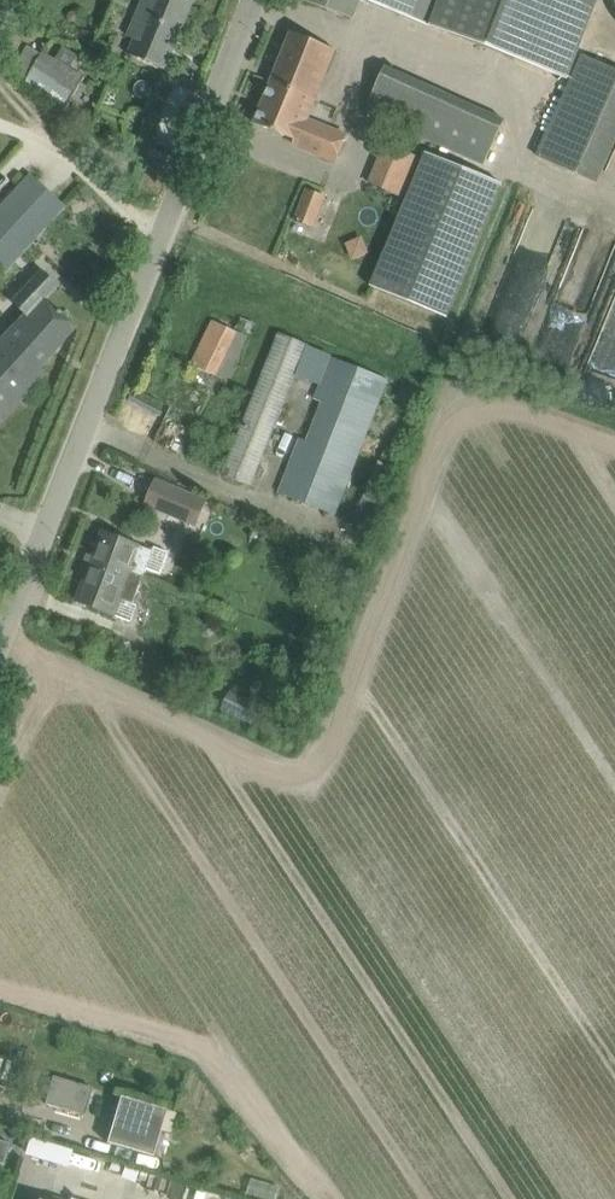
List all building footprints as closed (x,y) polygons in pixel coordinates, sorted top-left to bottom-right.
[(127,36),(135,39),(128,55),(166,70),(192,7),(176,0),(140,0),(126,35),(127,36)] [(434,28),(569,78),(598,0),(304,0),(326,8),(332,11),(353,18),(357,7),(359,1),(434,28)] [(336,50),(314,41),(291,32),(254,124),(295,140),(293,144),(336,161),(346,135),(308,120),(336,50)] [(29,46),(15,68),(29,76),(25,82),(66,107),(84,79),(44,54),(43,55),(29,46)] [(385,68),(366,112),(486,165),(506,121),(385,68)] [(386,144),(370,183),(401,196),(418,157),(386,144)] [(369,286),(447,318),(503,183),(425,151),(369,286)] [(5,273),(66,206),(31,174),(0,208),(0,268),(5,273)] [(315,228),(326,195),(304,188),(294,221),(315,228)] [(582,380),(595,396),(602,357),(605,357),(598,348),(583,360),(594,362),(576,377),(580,355),(568,353),(578,295),(567,294),(570,277),(580,269),(569,257),(562,297),(538,293),(533,321),(549,340),(546,353),(559,355),(574,373),(573,379),(582,380)] [(23,395),(29,389),(44,372),(40,368),(77,329),(48,301),(64,285),(49,271),(18,301),(32,315),(0,346),(0,420),(23,395)] [(213,320),(192,364),(227,381),(248,337),(213,320)] [(217,473),(222,475),(252,487),(296,376),(319,384),(276,493),(335,516),(388,380),(330,357),(308,348),(279,336),(225,468),(220,466),(217,473)] [(180,493),(169,520),(194,531),(206,504),(180,493)] [(84,565),(89,567),(90,568),(90,567),(126,580),(129,571),(143,577),(144,577),(147,569),(160,573),(168,552),(155,547),(153,551),(103,532),(94,557),(88,554),(84,565)] [(89,567),(77,601),(131,622),(137,605),(133,604),(143,577),(129,571),(126,580),(90,567),(90,568),(89,567)] [(304,630),(300,639),(313,644),(317,635),(304,630)] [(231,690),(222,709),(266,731),(275,712),(231,690)] [(84,1115),(92,1087),(52,1076),(44,1103),(84,1115)] [(152,1156),(153,1153),(162,1156),(170,1132),(160,1129),(166,1110),(120,1096),(106,1142),(152,1156)] [(0,1140),(0,1163),(3,1164),(9,1143),(0,1140)]
